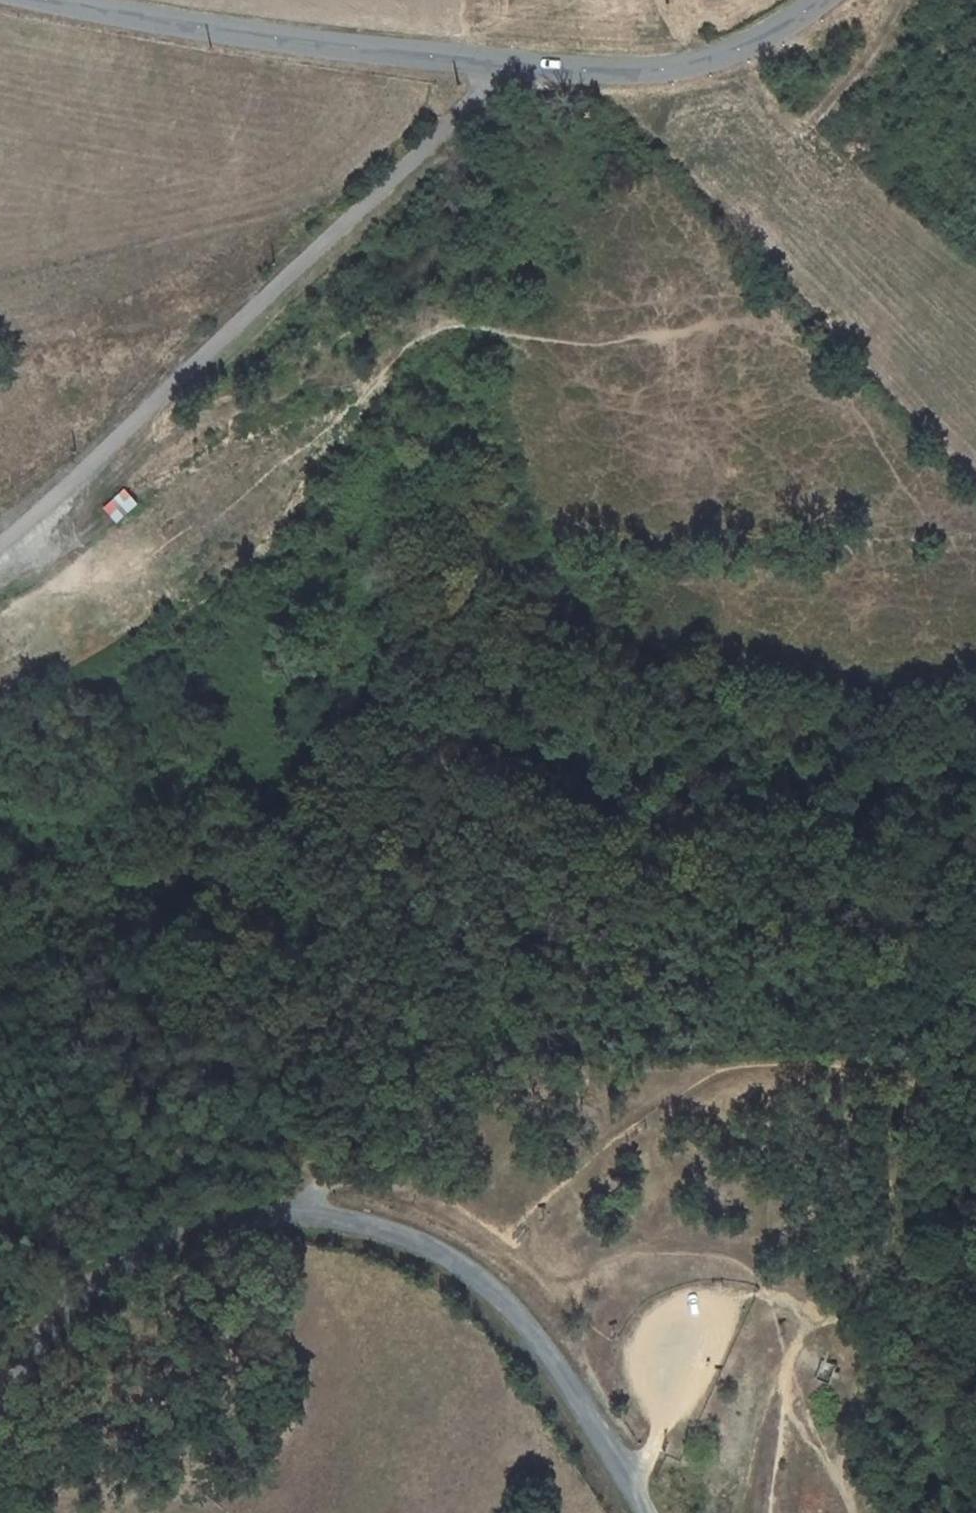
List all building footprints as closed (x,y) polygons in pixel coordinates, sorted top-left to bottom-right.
[(831,1384),(837,1365),(823,1360),(816,1379),(831,1384)]
